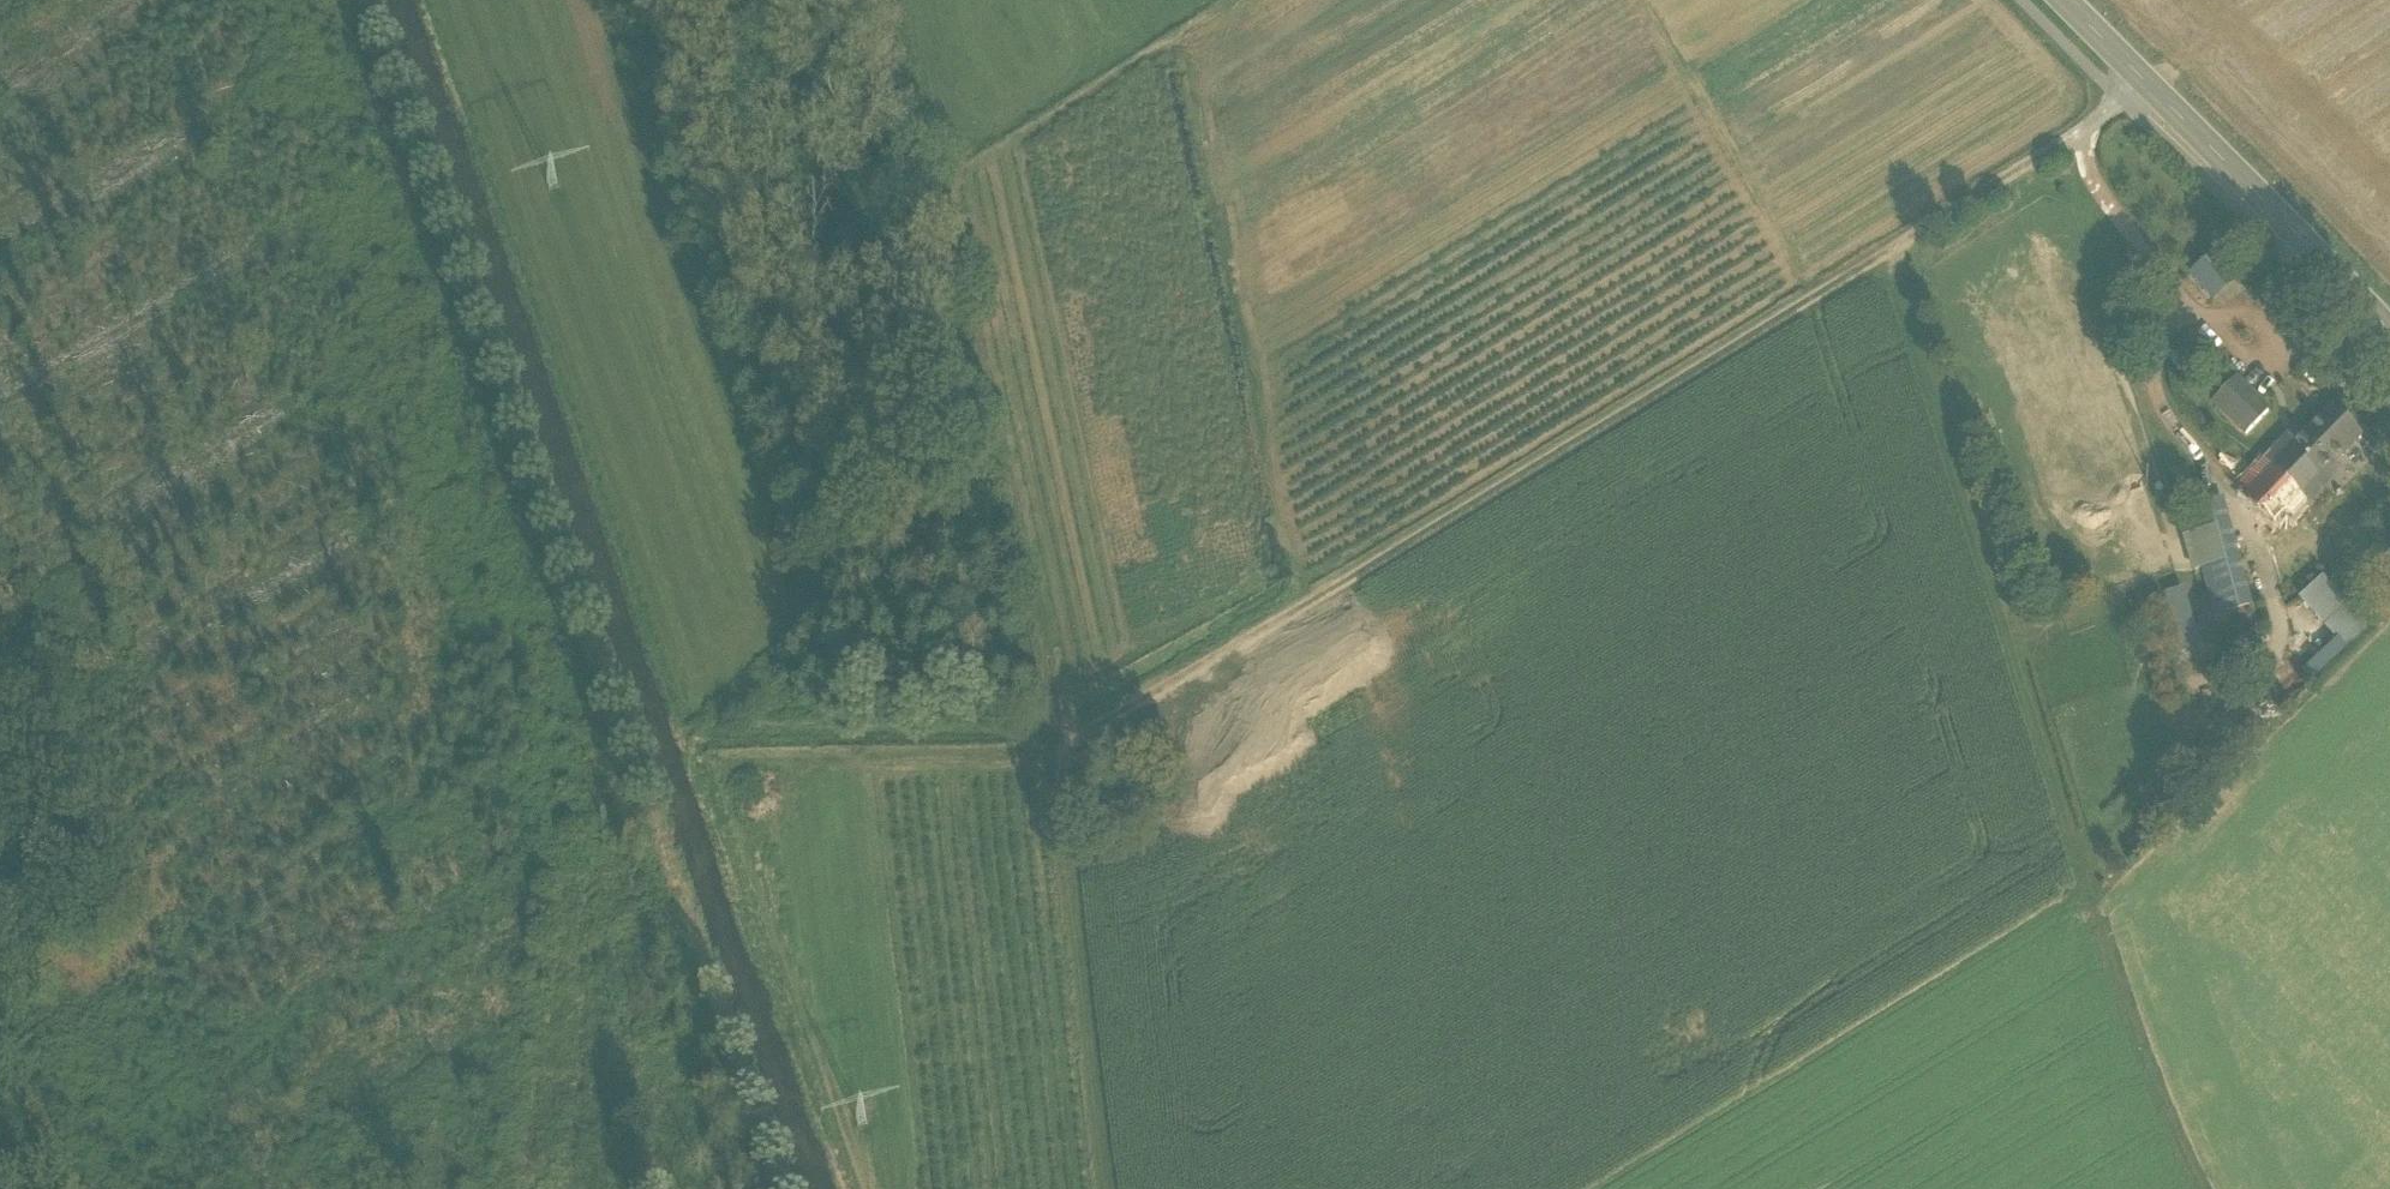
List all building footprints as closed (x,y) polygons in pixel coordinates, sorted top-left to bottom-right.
[(2200,262),(2187,270),(2205,301),(2218,293),(2200,262)] [(2212,404),(2245,436),(2267,413),(2234,382),(2212,404)] [(2264,464),(2306,506),(2326,486),(2319,479),(2359,438),(2330,410),(2290,451),(2283,444),(2264,464)] [(2201,568),(2208,592),(2243,582),(2221,501),(2196,508),(2211,565),(2201,568)] [(2249,604),(2243,582),(2208,592),(2214,614),(2249,604)] [(2181,586),(2169,589),(2182,652),(2195,649),(2181,586)] [(2321,623),(2346,648),(2378,618),(2354,593),(2321,623)]
